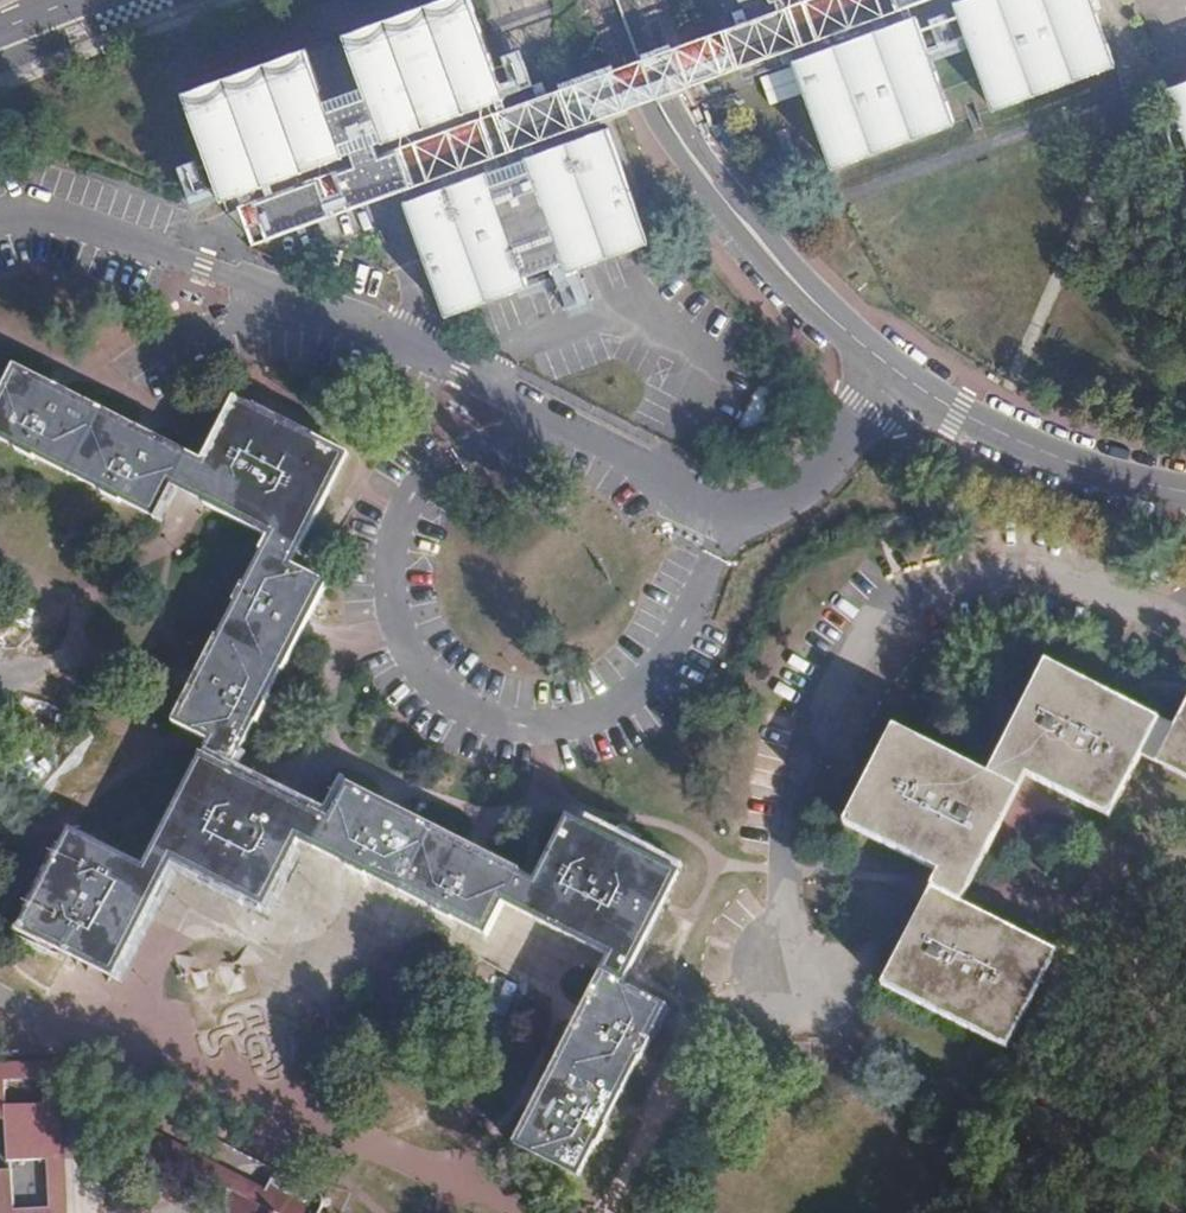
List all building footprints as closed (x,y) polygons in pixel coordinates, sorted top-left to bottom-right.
[(573,123),(562,88),(550,92),(545,81),(507,94),(472,0),(432,0),(346,31),(368,92),(328,106),(307,46),(184,90),(222,197),(263,182),(281,230),(402,187),(448,313),(531,283),(527,273),(564,260),(567,270),(651,240),(610,128),(569,142),(564,126),(573,123)] [(740,65),(790,49),(797,70),(832,165),(971,115),(966,102),(961,89),(969,86),(974,100),(979,112),(1115,64),(1129,102),(1149,95),(1169,88),(1185,133),(1185,0),(772,0),(777,12),(727,30),(740,65)] [(712,72),(714,74),(740,65),(727,30),(700,40),(712,72)] [(614,109),(714,74),(712,72),(700,40),(639,61),(601,74),(614,109)] [(601,74),(562,88),(573,123),(614,109),(601,74)] [(961,89),(966,102),(974,100),(969,86),(961,89)] [(101,410),(47,382),(15,366),(12,373),(0,396),(0,440),(68,474),(101,410)] [(772,437),(800,381),(789,375),(773,367),(743,423),(772,437)] [(269,536),(299,551),(314,522),(348,455),(235,397),(202,461),(185,493),(195,498),(211,506),(269,536)] [(171,486),(188,453),(101,410),(68,474),(155,518),(171,486)] [(185,493),(202,461),(188,453),(171,486),(183,492),(185,493)] [(218,636),(282,669),(299,636),(303,628),(307,621),(326,583),(292,566),(299,551),(269,536),(218,636)] [(208,740),(238,755),(245,742),(282,669),(218,636),(200,671),(196,678),(191,688),(174,723),(185,729),(208,740)] [(1142,756),(1159,721),(1116,698),(1104,692),(1047,662),(999,757),(989,775),(1020,791),(1028,775),(1085,805),(1111,818),(1142,756)] [(1174,728),(1159,721),(1142,756),(1185,779),(1185,706),(1174,728)] [(1020,791),(989,775),(894,726),(844,823),(922,865),(939,873),(936,878),(932,888),(963,904),(972,885),(1001,827),(1020,791)] [(200,755),(230,770),(235,760),(238,755),(208,740),(204,747),(200,755)] [(314,849),(329,820),(314,813),(294,803),(276,793),(252,781),(230,770),(200,755),(152,850),(174,861),(265,907),(299,841),(314,849)] [(401,893),(434,828),(395,808),(384,802),(373,797),(347,784),(329,820),(314,849),(401,893)] [(609,957),(632,969),(662,910),(681,873),(568,816),(567,815),(535,879),(520,871),(504,904),(609,957)] [(115,977),(167,876),(144,865),(70,828),(64,840),(19,929),(69,954),(115,977)] [(504,904),(520,871),(484,853),(476,849),(467,845),(434,828),(401,893),(471,928),(466,939),(478,945),(484,934),(487,936),(504,904)] [(167,876),(174,861),(152,850),(144,865),(167,876)] [(963,904),(932,888),(924,904),(907,938),(883,987),(1009,1050),(1059,952),(963,904)] [(602,972),(624,984),(632,969),(609,957),(602,972)] [(558,1059),(623,1092),(633,1072),(667,1005),(624,984),(602,972),(583,1010),(575,1024),(558,1059)] [(579,1177),(623,1092),(558,1059),(535,1103),(532,1109),(514,1144),(579,1177)] [(57,1060),(3,1062),(4,1080),(41,1078),(42,1103),(59,1102),(57,1060)] [(0,1063),(0,1212),(12,1212),(12,1208),(11,1162),(46,1159),(62,1158),(59,1102),(42,1103),(5,1105),(4,1080),(3,1062),(0,1063)] [(153,1150),(228,1189),(262,1205),(268,1190),(266,1188),(161,1136),(153,1150)] [(62,1158),(46,1159),(48,1207),(12,1208),(12,1212),(65,1212),(62,1158)] [(277,1177),(275,1176),(276,1173),(273,1171),(266,1188),(268,1190),(262,1205),(228,1189),(226,1194),(226,1200),(226,1206),(226,1212),(227,1212),(322,1212),(320,1212),(322,1207),(323,1203),(324,1200),(323,1194),(322,1193),(317,1188),(304,1181),(299,1183),(294,1185),(291,1187),(289,1189),(287,1189),(284,1188),(278,1185),(275,1182),(275,1180),(277,1177)]
